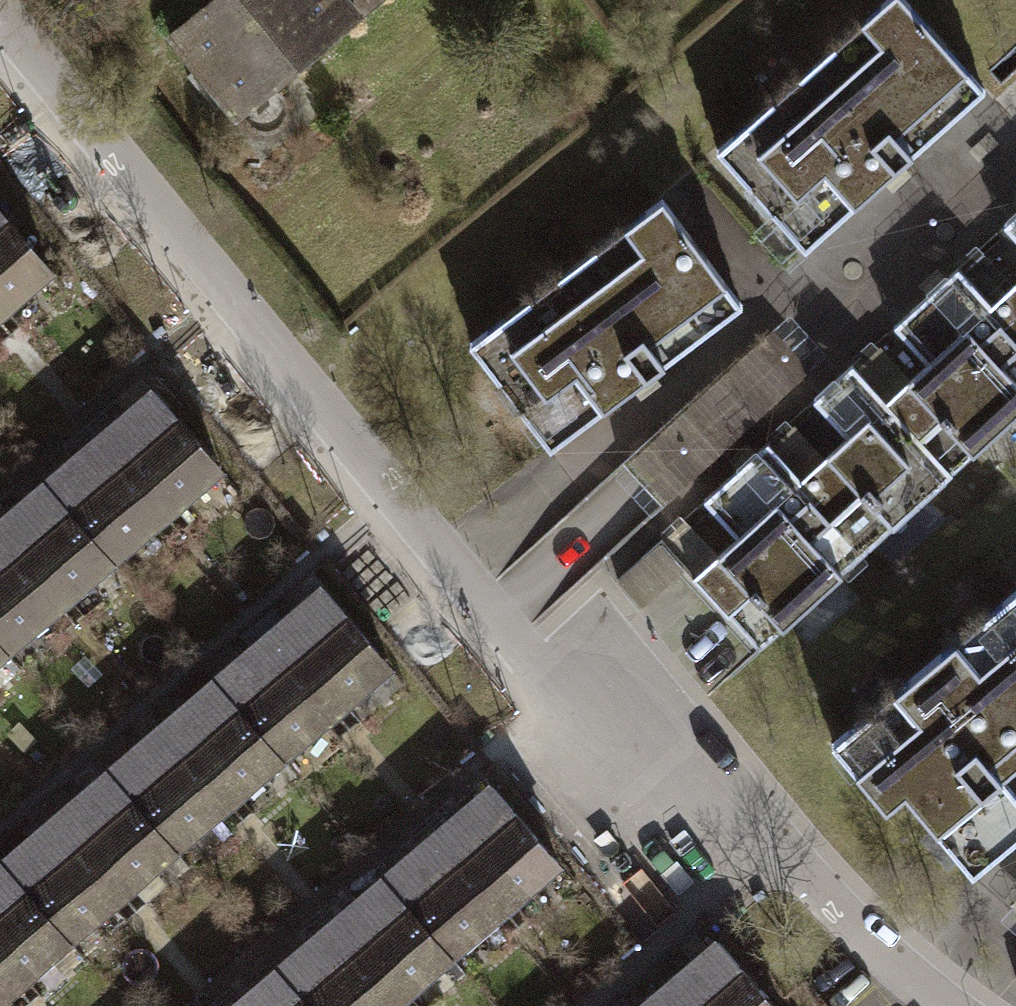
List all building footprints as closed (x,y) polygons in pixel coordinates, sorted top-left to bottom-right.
[(229,117),(358,13),(374,0),(204,0),(160,35),(229,117)] [(912,0),(902,0),(726,153),(811,251),(993,93),(912,0)] [(10,326),(64,280),(0,205),(0,314),(10,326)] [(751,309),(672,206),(477,352),(556,456),(751,309)] [(999,311),(964,272),(900,330),(932,365),(889,404),(958,480),(1015,428),(1015,295),(999,311)] [(10,326),(0,314),(0,334),(10,326)] [(781,335),(632,468),(649,487),(669,508),(817,375),(781,335)] [(889,404),(858,370),(821,404),(856,442),(808,485),(774,448),(711,505),(745,543),(700,584),(764,654),(958,480),(889,404)] [(160,390),(106,437),(176,519),(231,472),(160,390)] [(106,437),(52,483),(122,565),(176,519),(106,437)] [(0,527),(0,532),(68,611),(122,565),(52,483),(0,527)] [(13,657),(68,611),(0,532),(0,641),(13,657)] [(691,576),(668,548),(623,585),(647,613),(691,576)] [(329,587),(275,634),(348,718),(402,672),(329,587)] [(837,753),(895,823),(917,805),(983,884),(1015,856),(1015,605),(837,753)] [(275,634),(221,680),(293,765),(348,718),(275,634)] [(13,657),(0,641),(0,668),(13,657)] [(221,680),(166,727),(239,811),(293,765),(221,680)] [(166,727),(112,773),(185,858),(239,811),(166,727)] [(112,773),(57,820),(130,904),(185,858),(112,773)] [(495,788),(441,834),(514,918),(568,872),(495,788)] [(57,820),(3,866),(76,951),(130,904),(57,820)] [(441,834),(387,881),(460,965),(514,918),(441,834)] [(0,869),(0,972),(22,997),(76,951),(3,866),(0,869)] [(333,927),(401,1005),(413,1005),(460,965),(387,881),(333,927)] [(279,974),(307,1005),(401,1005),(333,927),(279,974)] [(670,990),(684,1005),(779,1005),(725,943),(670,990)] [(22,997),(0,972),(0,1005),(12,1005),(22,997)] [(242,1005),(307,1005),(279,974),(242,1005)] [(651,1005),(684,1005),(670,990),(651,1005)]
